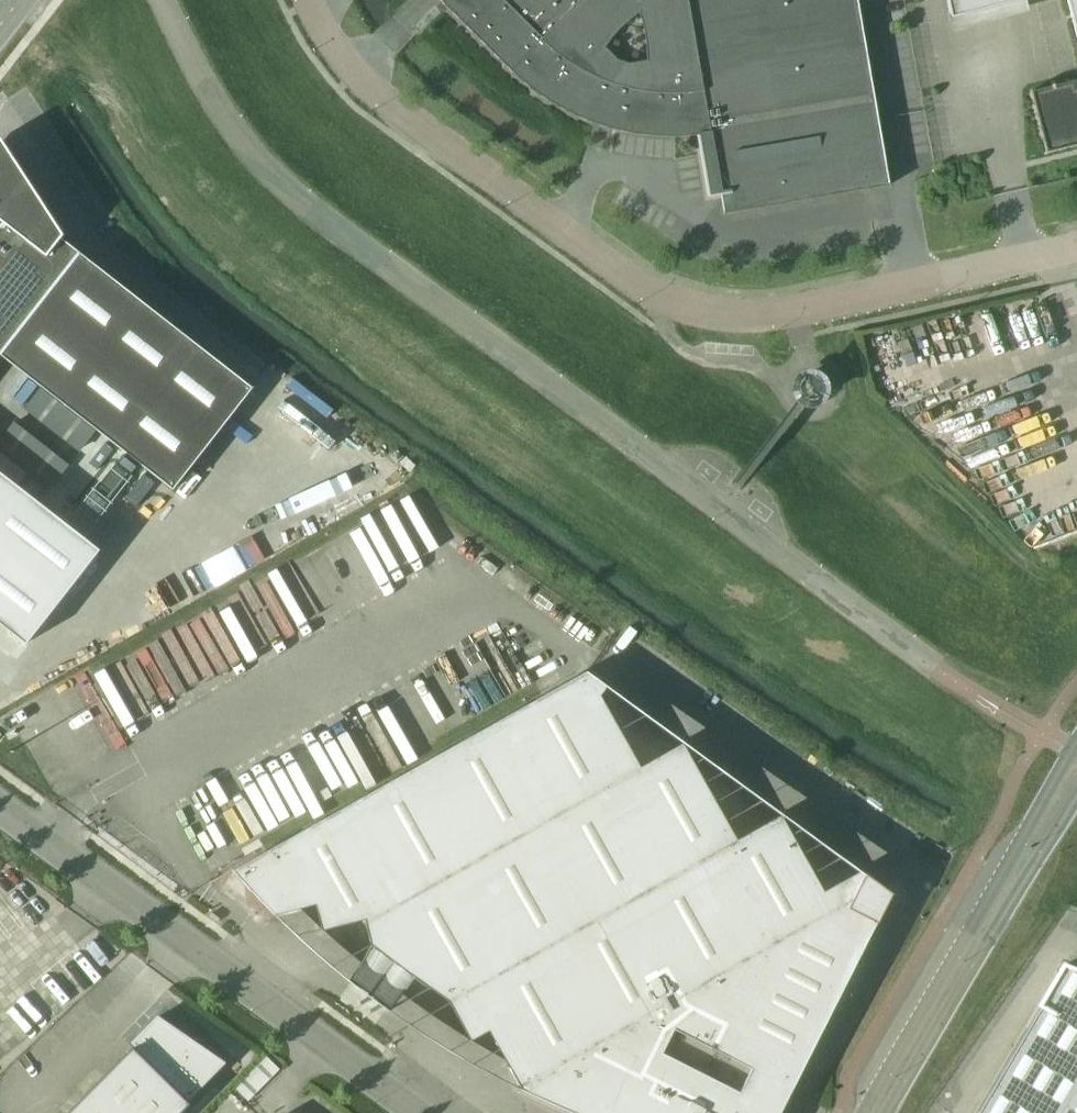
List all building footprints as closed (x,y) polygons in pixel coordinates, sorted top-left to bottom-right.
[(441,2),(444,5),(511,72),(531,89),(552,103),(571,114),(592,123),(613,129),(622,132),(644,135),(665,137),(687,136),(708,134),(710,133),(723,212),(722,212),(722,213),(722,214),(869,189),(890,185),(889,184),(888,184),(888,183),(876,112),(875,106),(874,99),(856,0),(443,0),(441,2)] [(1019,0),(947,0),(951,17),(1019,0)] [(1076,38),(1076,0),(1067,0),(1076,38)] [(1030,91),(1046,152),(1076,144),(1076,79),(1030,91)] [(172,489),(251,387),(78,252),(59,237),(62,234),(18,168),(0,140),(0,355),(172,489)] [(787,391),(789,395),(792,400),(798,404),(805,406),(812,405),(817,403),(822,399),(825,393),(826,386),(824,379),(821,375),(816,370),(813,369),(806,367),(800,368),(793,372),(789,378),(787,384),(787,391)] [(28,654),(104,557),(0,476),(0,632),(28,654)] [(521,1088),(578,1112),(778,1112),(800,1068),(802,1064),(803,1064),(806,1058),(803,1057),(813,1037),(815,1038),(818,1033),(816,1032),(826,1012),(828,1013),(831,1007),(829,1006),(839,987),(841,988),(844,982),(842,981),(852,961),(854,962),(857,956),(856,956),(858,952),(859,952),(888,894),(858,871),(822,891),(779,815),(735,839),(681,742),(639,766),(599,695),(605,686),(585,671),(233,868),(252,893),(254,891),(275,913),(314,903),(321,929),(364,918),(370,943),(448,1000),(470,1039),(488,1029),(521,1088)] [(976,1112),(1076,1112),(1076,972),(1063,966),(976,1112)] [(157,1017),(132,1042),(135,1044),(66,1112),(178,1112),(188,1103),(185,1099),(222,1062),(157,1017)] [(266,1056),(235,1088),(247,1101),(279,1069),(266,1056)]
